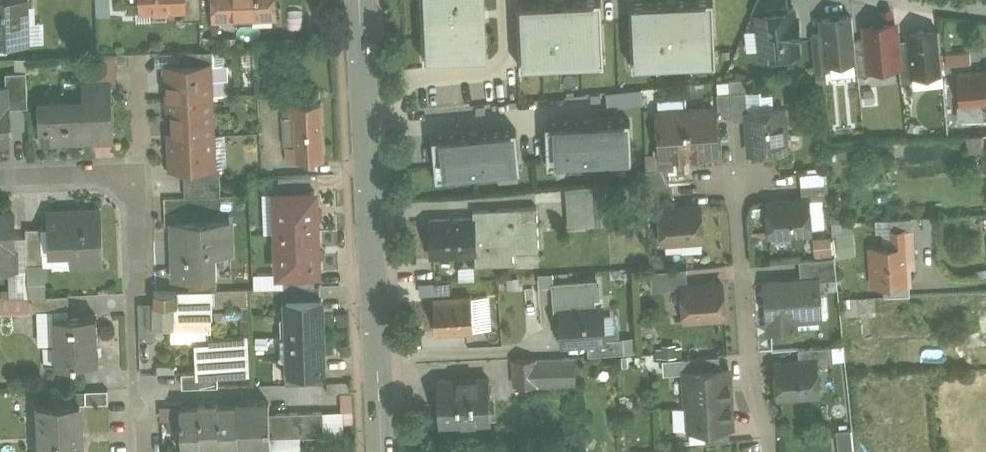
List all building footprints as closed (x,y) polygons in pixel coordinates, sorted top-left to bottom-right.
[(32,39),(32,37),(30,0),(0,0),(0,39),(32,39)] [(107,0),(92,0),(93,16),(108,15),(107,0)] [(144,9),(185,8),(185,0),(143,0),(144,9)] [(185,8),(185,18),(204,18),(203,0),(185,0),(185,8)] [(216,15),(236,14),(235,0),(215,0),(216,15)] [(236,14),(276,13),(276,0),(235,0),(236,14)] [(428,55),(488,52),(485,0),(425,0),(428,55)] [(521,1),(524,64),(605,60),(603,0),(557,0),(521,1)] [(634,1),(637,63),(718,60),(716,0),(654,0),(634,1)] [(752,13),(766,11),(766,10),(788,8),(787,0),(758,0),(752,13)] [(788,8),(766,10),(766,11),(760,24),(763,55),(800,51),(799,44),(802,43),(799,15),(796,16),(795,7),(788,8)] [(853,16),(823,19),(825,32),(828,61),(829,60),(858,57),(856,38),(853,16)] [(896,22),(866,25),(868,37),(871,67),(872,67),(900,63),(896,22)] [(939,29),(909,32),(914,73),(943,70),(939,29)] [(825,32),(813,33),(817,69),(830,68),(829,60),(828,61),(825,32)] [(868,37),(856,38),(858,57),(859,74),(872,72),(872,67),(871,67),(868,37)] [(216,50),(180,51),(181,64),(211,63),(211,64),(217,64),(216,50)] [(971,50),(947,52),(948,64),(972,62),(971,50)] [(181,64),(169,65),(170,95),(212,94),(211,64),(211,63),(181,64)] [(28,69),(7,69),(7,81),(8,106),(29,105),(28,69)] [(960,73),(963,120),(985,120),(985,70),(960,73)] [(748,77),(730,78),(732,91),(731,91),(733,115),(733,119),(749,118),(749,111),(750,110),(748,77)] [(10,140),(8,106),(7,81),(0,82),(0,140),(10,140)] [(89,99),(49,101),(50,123),(42,124),(43,139),(83,138),(82,136),(100,135),(99,114),(112,113),(111,83),(89,84),(89,99)] [(641,102),(640,89),(603,91),(604,105),(641,102)] [(731,91),(718,92),(720,116),(733,115),(731,91)] [(212,94),(170,95),(171,106),(175,112),(176,135),(214,134),(212,94)] [(324,103),(287,104),(289,159),(326,158),(324,103)] [(716,107),(688,109),(691,154),(719,152),(716,107)] [(750,110),(749,111),(749,118),(752,152),(787,149),(786,133),(788,130),(787,112),(784,110),(784,108),(750,110)] [(688,109),(659,110),(662,155),(663,156),(676,155),(691,154),(688,109)] [(112,113),(99,114),(100,135),(100,137),(113,137),(112,113)] [(631,119),(552,121),(553,160),(632,158),(631,119)] [(515,127),(436,136),(441,175),(520,166),(515,127)] [(176,135),(172,135),(173,166),(185,166),(215,165),(215,164),(214,134),(176,135)] [(662,155),(658,155),(659,168),(648,169),(648,183),(672,182),(671,169),(677,168),(676,155),(663,156),(662,155)] [(215,165),(185,166),(186,179),(222,177),(221,163),(215,164),(215,165)] [(312,174),(280,175),(281,191),(313,190),(312,174)] [(222,177),(186,179),(186,196),(222,194),(222,177)] [(607,182),(566,186),(570,226),(598,223),(595,202),(609,200),(607,182)] [(672,182),(648,183),(649,198),(675,196),(674,182),(672,182)] [(828,182),(802,184),(804,198),(810,198),(810,199),(830,197),(828,182)] [(281,191),(277,191),(278,231),(318,230),(317,190),(313,190),(281,191)] [(804,198),(770,201),(772,234),(812,231),(810,199),(810,198),(804,198)] [(538,205),(475,208),(478,252),(478,264),(515,261),(514,251),(541,249),(538,205)] [(701,205),(661,207),(664,241),(704,238),(701,205)] [(81,212),(81,214),(66,215),(66,213),(49,214),(51,247),(76,246),(77,262),(72,263),(72,264),(103,263),(101,212),(81,212)] [(17,269),(15,213),(0,214),(0,270),(17,269)] [(476,216),(432,219),(434,254),(478,252),(476,216)] [(913,217),(890,218),(892,246),(872,247),(874,283),(911,281),(909,258),(915,258),(913,217)] [(230,222),(175,224),(176,241),(177,241),(177,254),(175,254),(176,278),(190,278),(212,277),(212,276),(211,249),(231,248),(230,222)] [(834,253),(852,253),(852,223),(834,223),(834,253)] [(43,228),(27,229),(29,265),(44,265),(43,228)] [(318,230),(278,231),(280,271),(284,271),(316,270),(320,270),(318,230)] [(830,253),(830,236),(811,236),(811,253),(830,253)] [(836,256),(800,259),(802,279),(819,277),(819,279),(838,277),(836,256)] [(688,267),(652,269),(653,289),(684,286),(684,285),(689,285),(688,267)] [(316,270),(284,271),(285,287),(322,286),(321,285),(317,285),(316,270)] [(554,272),(540,273),(541,286),(555,285),(555,284),(554,272)] [(212,277),(190,278),(191,290),(211,289),(217,289),(216,276),(212,276),(212,277)] [(802,279),(767,281),(771,330),(797,328),(796,313),(822,311),(819,279),(819,277),(802,279)] [(599,281),(555,284),(555,285),(557,312),(561,312),(561,310),(595,308),(595,296),(600,296),(599,281)] [(689,285),(684,285),(684,286),(686,318),(726,315),(724,282),(689,285)] [(322,286),(285,287),(285,299),(288,299),(322,297),(322,286)] [(180,290),(154,291),(154,302),(147,302),(147,311),(154,311),(154,327),(175,327),(175,313),(212,312),(211,289),(191,290),(185,290),(180,290)] [(26,311),(25,295),(0,297),(0,312),(26,311)] [(322,297),(288,299),(289,334),(323,333),(322,297)] [(473,297),(435,300),(437,331),(450,330),(451,335),(458,335),(458,330),(475,329),(475,318),(479,318),(478,312),(474,313),(473,297)] [(859,298),(844,299),(845,315),(861,314),(859,298)] [(595,308),(561,310),(561,312),(563,343),(589,341),(607,340),(607,339),(604,307),(595,308)] [(212,325),(212,312),(175,313),(175,327),(207,326),(212,325)] [(97,315),(54,318),(57,364),(77,363),(77,362),(98,360),(97,315)] [(323,333),(289,334),(290,370),(324,369),(325,369),(323,333)] [(247,336),(213,337),(213,343),(201,344),(202,371),(202,374),(219,373),(248,372),(247,336)] [(607,340),(589,341),(590,355),(626,352),(625,351),(625,339),(625,337),(607,339),(607,340)] [(635,338),(625,339),(625,351),(636,350),(635,338)] [(677,371),(675,343),(659,344),(660,372),(677,371)] [(833,345),(800,348),(801,361),(817,360),(817,361),(835,359),(833,345)] [(721,354),(685,357),(686,370),(722,368),(721,354)] [(576,357),(539,358),(540,384),(577,382),(576,357)] [(539,358),(514,359),(515,384),(540,384),(539,358)] [(801,361),(777,363),(780,396),(819,393),(817,361),(817,360),(801,361)] [(722,368),(686,370),(688,402),(690,402),(691,428),(707,427),(731,426),(733,426),(730,368),(722,368)] [(324,369),(290,370),(287,370),(288,382),(296,383),(324,381),(324,369)] [(202,371),(183,372),(184,386),(220,385),(219,373),(202,374),(202,371)] [(490,377),(440,380),(443,423),(493,420),(490,377)] [(108,389),(86,389),(86,404),(108,403),(108,389)] [(340,392),(339,410),(349,411),(350,393),(340,392)] [(270,401),(238,403),(238,405),(240,449),(241,449),(241,447),(270,445),(270,447),(272,447),(270,401)] [(41,405),(43,451),(83,451),(81,403),(41,405)] [(219,404),(201,404),(201,406),(202,448),(221,447),(220,406),(219,404)] [(238,405),(220,406),(221,447),(221,450),(240,449),(238,405)] [(201,406),(181,407),(183,451),(202,450),(202,448),(201,406)] [(325,435),(324,410),(313,411),(313,435),(325,435)] [(301,411),(289,412),(289,436),(301,435),(301,411)] [(313,435),(313,411),(301,411),(301,435),(313,435)] [(289,436),(289,412),(276,412),(277,436),(289,436)] [(731,426),(707,427),(708,440),(731,439),(731,426)] [(841,428),(842,451),(856,451),(854,427),(841,428)]
